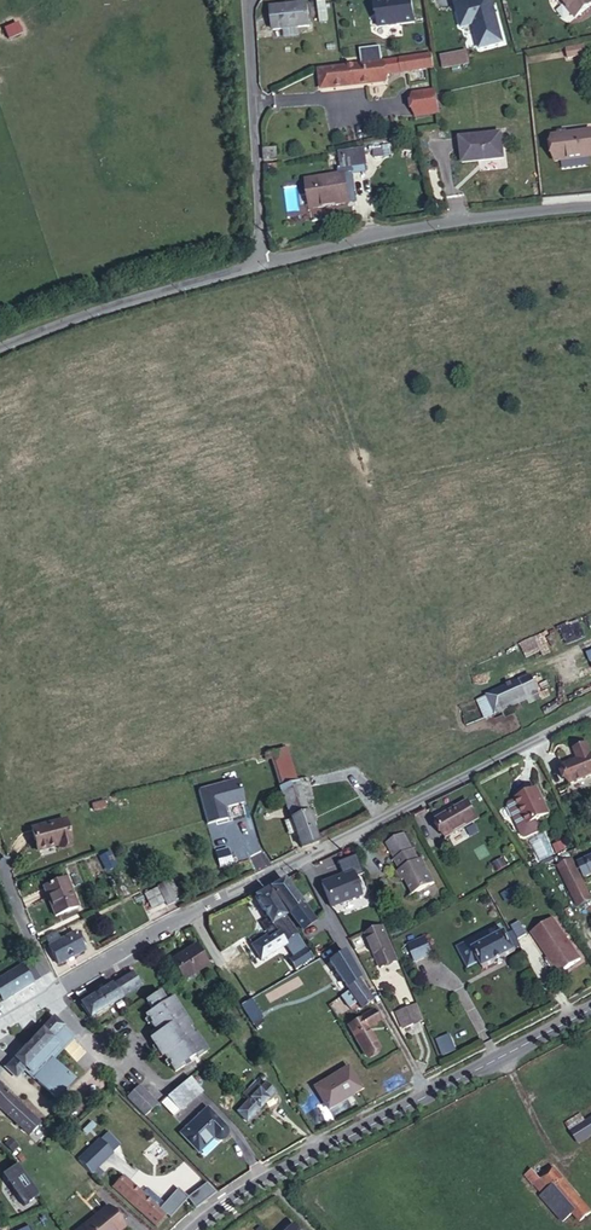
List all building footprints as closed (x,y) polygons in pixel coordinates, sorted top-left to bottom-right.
[(584,19),(590,12),(590,0),(566,0),(584,19)] [(56,28),(71,25),(69,12),(53,15),(56,28)] [(333,41),(332,25),(325,25),(326,42),(333,41)] [(277,30),(280,52),(316,48),(314,26),(277,30)] [(566,58),(582,54),(580,43),(564,47),(566,58)] [(391,62),(393,76),(443,70),(441,56),(391,62)] [(391,62),(329,70),(331,87),(393,83),(393,76),(391,62)] [(442,95),(420,99),(423,117),(445,115),(442,95)] [(563,136),(565,161),(590,158),(590,133),(563,136)] [(509,135),(466,140),(470,167),(513,161),(509,135)] [(354,170),(370,168),(369,153),(344,156),(347,172),(354,170)] [(282,154),(268,154),(270,165),(283,164),(282,154)] [(313,211),(359,204),(354,170),(347,172),(344,172),(344,178),(310,183),(313,211)] [(530,674),(484,696),(492,713),(526,697),(528,701),(540,695),(530,674)] [(492,713),(484,696),(475,701),(484,717),(492,713)] [(590,774),(590,767),(581,745),(568,751),(572,760),(557,767),(567,785),(590,774)] [(279,754),(255,759),(258,767),(262,766),(269,791),(289,785),(279,754)] [(269,799),(270,805),(293,798),(289,785),(269,791),(272,798),(269,799)] [(539,816),(527,791),(504,802),(517,826),(539,816)] [(289,853),(309,848),(302,828),(299,818),(293,798),(270,805),(272,810),(276,810),(289,853)] [(437,841),(468,824),(458,805),(426,821),(437,841)] [(63,815),(27,826),(35,852),(71,841),(63,815)] [(378,847),(387,862),(404,852),(395,836),(378,847)] [(407,897),(428,884),(413,859),(410,860),(405,851),(404,852),(386,863),(392,872),(389,874),(394,884),(397,882),(407,897)] [(584,903),(567,863),(552,870),(569,909),(584,903)] [(60,878),(37,886),(47,915),(71,906),(60,878)] [(279,880),(262,888),(259,890),(292,929),(287,933),(291,939),(295,937),(292,933),(310,920),(279,880)] [(348,887),(353,900),(361,897),(355,883),(348,887)] [(490,897),(495,904),(512,892),(507,885),(490,897)] [(163,888),(154,890),(156,892),(138,900),(143,912),(157,907),(163,904),(169,901),(163,888)] [(266,926),(276,919),(256,891),(242,898),(261,926),(262,925),(266,931),(269,929),(266,926)] [(163,904),(157,907),(159,912),(166,909),(163,904)] [(542,917),(521,933),(552,973),(573,957),(542,917)] [(291,939),(287,933),(276,919),(266,926),(269,929),(280,947),(282,946),(291,939)] [(393,928),(385,932),(389,939),(397,934),(393,928)] [(219,964),(229,980),(280,947),(269,929),(266,931),(251,942),(230,956),(219,964)] [(374,970),(391,961),(377,931),(359,940),(374,970)] [(405,951),(419,945),(413,931),(399,937),(405,951)] [(473,963),(478,970),(508,949),(496,931),(483,940),(466,951),(473,963)] [(50,932),(39,937),(42,945),(53,941),(50,932)] [(466,951),(483,940),(478,934),(451,951),(463,970),(473,963),(466,951)] [(53,941),(42,945),(40,946),(48,965),(76,954),(69,935),(53,941)] [(230,956),(251,942),(246,935),(225,949),(230,956)] [(296,946),(291,939),(282,946),(287,953),(296,946)] [(188,945),(160,963),(171,981),(200,964),(188,945)] [(302,952),(286,963),(292,971),(308,961),(302,952)] [(351,979),(354,977),(338,952),(323,961),(340,986),(351,979)] [(29,957),(22,961),(31,980),(39,977),(29,957)] [(11,962),(13,966),(0,973),(0,996),(29,981),(18,959),(11,962)] [(217,965),(227,982),(229,980),(219,964),(217,965)] [(104,991),(113,1005),(133,992),(124,978),(104,991)] [(365,1000),(351,979),(340,986),(331,991),(341,1007),(350,1002),(354,1008),(365,1000)] [(85,1022),(113,1005),(104,991),(76,1008),(85,1022)] [(157,1006),(151,995),(137,1003),(144,1014),(137,1018),(143,1028),(152,1027),(159,1023),(162,1029),(148,1038),(145,1040),(156,1057),(158,1056),(169,1073),(179,1067),(177,1064),(191,1056),(192,1059),(201,1053),(190,1035),(187,1037),(183,1030),(186,1028),(168,999),(157,1006)] [(246,1006),(236,1011),(249,1031),(258,1025),(246,1006)] [(416,1023),(409,1006),(389,1014),(396,1030),(416,1023)] [(76,1008),(73,1011),(81,1024),(85,1022),(76,1008)] [(367,1016),(354,1025),(360,1034),(373,1026),(367,1016)] [(0,1063),(0,1076),(4,1080),(12,1072),(14,1071),(20,1077),(18,1078),(40,1100),(59,1081),(40,1063),(61,1042),(51,1032),(53,1030),(44,1021),(0,1063)] [(152,1027),(143,1028),(148,1038),(162,1029),(159,1023),(152,1027)] [(360,1034),(354,1025),(342,1032),(361,1061),(373,1053),(360,1034)] [(450,1033),(436,1037),(441,1054),(455,1050),(450,1033)] [(356,1095),(342,1072),(306,1094),(321,1117),(356,1095)] [(176,1108),(199,1091),(187,1078),(166,1094),(176,1108)] [(62,1084),(59,1081),(40,1100),(43,1103),(62,1084)] [(135,1083),(122,1095),(140,1112),(152,1103),(135,1083)] [(251,1098),(257,1092),(250,1085),(245,1090),(251,1098)] [(24,1131),(34,1121),(0,1087),(0,1108),(24,1131)] [(251,1098),(243,1105),(232,1115),(241,1125),(270,1099),(261,1089),(257,1092),(251,1098)] [(237,1098),(243,1105),(251,1098),(245,1090),(237,1098)] [(167,1113),(176,1108),(166,1094),(157,1099),(167,1113)] [(217,1125),(197,1106),(170,1132),(189,1151),(203,1137),(206,1140),(209,1141),(211,1141),(214,1140),(216,1138),(218,1136),(219,1134),(219,1132),(219,1129),(218,1127),(217,1125)] [(590,1134),(590,1116),(583,1121),(578,1114),(564,1124),(578,1143),(590,1134)] [(91,1137),(71,1158),(84,1170),(86,1168),(93,1174),(98,1169),(91,1163),(104,1149),(91,1137)] [(0,1171),(0,1174),(21,1203),(36,1192),(13,1161),(0,1171)] [(519,1177),(538,1202),(536,1203),(557,1229),(558,1229),(569,1223),(574,1229),(578,1229),(590,1221),(551,1168),(536,1178),(529,1169),(519,1177)] [(118,1171),(107,1182),(150,1224),(161,1213),(161,1212),(155,1206),(145,1197),(150,1192),(142,1185),(138,1190),(118,1171)] [(201,1180),(193,1187),(203,1197),(211,1189),(201,1180)] [(159,1202),(155,1206),(161,1212),(161,1213),(165,1217),(183,1198),(184,1197),(174,1187),(159,1202)] [(203,1197),(193,1187),(184,1197),(183,1198),(191,1207),(203,1197)] [(150,1192),(145,1197),(155,1206),(159,1202),(150,1192)] [(122,1228),(105,1205),(71,1229),(119,1229),(122,1228)] [(12,1229),(22,1229),(31,1226),(27,1218),(10,1225),(12,1229)] [(283,1229),(302,1229),(293,1221),(283,1229)]
